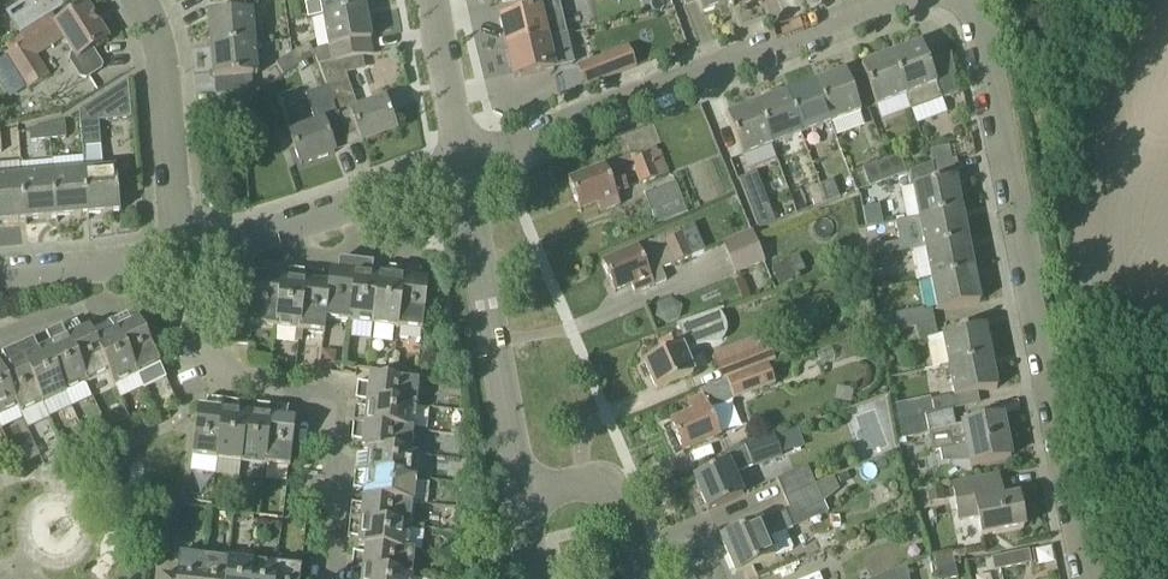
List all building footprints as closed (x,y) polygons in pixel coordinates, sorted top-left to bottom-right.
[(323,16),(365,9),(364,0),(320,0),(323,16)] [(697,2),(702,13),(731,2),(733,7),(731,0),(697,0),(697,2)] [(9,19),(19,35),(44,20),(34,4),(9,19)] [(86,5),(58,22),(53,14),(44,20),(19,35),(20,36),(5,46),(9,52),(6,54),(28,89),(48,76),(34,54),(63,36),(73,53),(71,54),(69,62),(80,78),(86,80),(102,70),(103,65),(92,49),(108,39),(86,5)] [(540,8),(500,18),(507,48),(547,39),(565,34),(561,14),(542,18),(540,8)] [(323,16),(331,62),(370,55),(368,41),(371,40),(365,9),(323,16)] [(208,15),(211,46),(254,43),(252,11),(208,15)] [(554,69),(547,39),(507,48),(514,78),(554,69)] [(252,88),(251,76),(257,75),(256,60),(264,59),(263,42),(254,43),(211,46),(214,79),(220,78),(221,95),(245,93),(252,88)] [(308,43),(292,54),(299,65),(316,54),(308,43)] [(921,44),(891,55),(906,95),(913,110),(958,93),(951,53),(928,62),(921,44)] [(585,86),(636,67),(629,48),(578,67),(585,86)] [(299,65),(292,54),(276,65),(283,76),(299,65)] [(876,107),(906,95),(891,55),(861,66),(876,107)] [(816,83),(831,124),(861,113),(846,72),(816,83)] [(348,79),(326,87),(346,139),(359,134),(362,143),(396,131),(385,99),(358,109),(348,79)] [(79,111),(80,124),(99,122),(132,118),(131,117),(127,80),(79,111)] [(816,83),(787,94),(802,134),(831,124),(816,83)] [(326,87),(305,94),(316,124),(289,133),(301,165),(335,153),(332,144),(346,139),(326,87)] [(787,94),(758,105),(773,145),(802,134),(787,94)] [(742,157),(773,145),(758,105),(727,116),(742,157)] [(66,121),(49,125),(50,140),(67,138),(66,121)] [(695,163),(674,171),(690,210),(734,192),(706,124),(683,133),(695,163)] [(50,140),(49,125),(29,130),(30,141),(50,140)] [(86,171),(84,171),(88,219),(89,219),(89,215),(120,212),(116,168),(103,170),(101,145),(84,147),(86,171)] [(930,150),(933,164),(951,160),(949,146),(930,150)] [(638,184),(668,173),(659,151),(633,161),(631,157),(605,167),(568,181),(580,210),(597,204),(601,213),(623,204),(618,193),(630,188),(626,179),(634,175),(638,184)] [(899,155),(887,160),(893,177),(906,172),(899,155)] [(893,177),(887,160),(875,164),(881,181),(893,177)] [(862,169),(867,182),(869,186),(881,181),(875,164),(862,169)] [(937,182),(933,164),(910,171),(913,187),(901,189),(907,221),(962,211),(955,178),(937,182)] [(88,219),(84,171),(53,174),(58,222),(57,217),(87,215),(88,219)] [(757,171),(740,178),(760,227),(777,221),(757,171)] [(53,174),(22,177),(26,225),(26,220),(56,217),(58,222),(53,174)] [(26,225),(22,177),(0,179),(0,222),(25,220),(25,225),(26,225)] [(832,180),(820,185),(827,202),(839,198),(832,180)] [(827,202),(820,185),(808,189),(814,207),(827,202)] [(962,211),(907,221),(895,223),(899,243),(879,247),(881,256),(925,247),(925,248),(967,241),(962,211)] [(661,270),(664,268),(690,257),(705,252),(695,225),(679,231),(680,235),(664,241),(663,237),(640,247),(602,264),(614,292),(631,285),(635,294),(657,284),(665,281),(661,270)] [(765,262),(752,231),(723,243),(736,274),(765,262)] [(925,248),(931,279),(973,272),(967,241),(925,248)] [(871,259),(874,272),(893,269),(891,255),(871,259)] [(771,266),(780,284),(794,278),(786,259),(771,266)] [(349,323),(356,265),(356,262),(339,260),(338,274),(329,273),(328,295),(325,320),(326,321),(349,323)] [(372,278),(373,267),(373,264),(356,262),(356,265),(349,323),(374,326),(378,279),(372,278)] [(973,272),(931,279),(938,311),(980,302),(973,272)] [(279,289),(280,290),(281,281),(256,279),(252,316),(237,314),(234,343),(250,344),(252,326),(275,328),(279,289)] [(379,279),(378,279),(374,326),(398,328),(403,282),(402,281),(401,290),(378,287),(379,279)] [(403,282),(398,328),(422,331),(427,284),(426,284),(425,292),(403,290),(403,282)] [(275,328),(299,331),(304,284),(303,292),(280,290),(279,289),(275,328)] [(326,321),(325,320),(328,295),(305,292),(306,284),(304,284),(299,331),(324,334),(326,321)] [(879,334),(916,327),(934,324),(932,310),(924,312),(923,308),(876,318),(879,334)] [(644,361),(656,390),(694,374),(687,356),(687,354),(689,352),(692,349),(695,347),(699,345),(705,344),(714,344),(718,342),(722,337),(724,333),(724,325),(716,312),(674,326),(678,335),(661,341),(666,352),(644,361)] [(127,314),(111,321),(112,324),(117,333),(138,376),(160,365),(140,323),(133,326),(127,314)] [(77,321),(75,322),(61,328),(63,331),(67,341),(87,384),(108,374),(114,386),(115,386),(90,331),(83,334),(77,321)] [(117,333),(112,324),(111,321),(90,331),(115,386),(138,376),(117,333)] [(934,324),(916,327),(918,341),(937,337),(934,324)] [(948,366),(995,357),(991,357),(984,326),(942,334),(948,366)] [(61,328),(46,336),(52,348),(45,351),(66,394),(87,384),(67,341),(63,331),(61,328)] [(722,382),(767,365),(775,362),(766,337),(713,357),(722,382)] [(33,342),(18,348),(23,361),(44,404),(66,394),(45,351),(39,354),(33,342)] [(23,361),(18,348),(2,356),(8,369),(2,371),(2,372),(18,408),(20,415),(44,404),(23,361)] [(948,366),(954,397),(975,393),(997,389),(991,358),(995,357),(948,366)] [(767,365),(722,382),(701,390),(703,397),(688,404),(692,413),(670,423),(683,452),(721,435),(710,409),(774,385),(767,365)] [(18,408),(2,372),(2,371),(0,366),(0,416),(18,408)] [(380,376),(378,401),(416,406),(419,381),(380,376)] [(929,400),(902,405),(905,419),(952,410),(950,398),(949,397),(929,401),(929,400)] [(414,430),(416,406),(378,401),(375,425),(414,430)] [(952,410),(905,419),(897,420),(900,439),(928,434),(931,451),(966,445),(970,466),(1010,458),(1002,417),(956,426),(953,410),(952,410)] [(196,419),(192,458),(216,460),(220,421),(196,419)] [(220,421),(216,460),(241,463),(245,424),(220,421)] [(245,424),(241,463),(264,466),(269,427),(245,424)] [(109,436),(109,435),(104,425),(92,430),(95,435),(95,436),(98,442),(110,436),(109,436)] [(375,425),(371,450),(418,455),(418,454),(411,453),(414,430),(375,425)] [(264,466),(290,469),(294,430),(269,427),(264,466)] [(694,477),(708,511),(743,495),(734,474),(782,456),(775,435),(746,446),(724,454),(728,462),(694,477)] [(416,475),(418,455),(371,450),(370,456),(356,455),(355,472),(376,474),(415,479),(416,475)] [(815,485),(808,467),(777,479),(785,497),(815,485)] [(376,474),(374,497),(413,503),(415,482),(415,479),(376,474)] [(1024,528),(1018,496),(1002,499),(997,475),(952,483),(959,520),(978,517),(982,537),(1024,528)] [(815,485),(785,497),(793,516),(823,504),(815,485)] [(374,497),(371,521),(412,527),(412,523),(410,523),(413,503),(374,497)] [(152,523),(168,524),(170,508),(153,507),(152,523)] [(792,548),(778,515),(760,522),(721,539),(735,574),(775,556),(792,548)] [(371,521),(369,547),(376,548),(409,551),(412,530),(412,527),(371,521)] [(376,548),(373,571),(412,576),(412,572),(414,552),(409,551),(376,548)] [(1029,550),(1010,554),(1013,567),(1032,564),(1029,550)] [(938,578),(955,578),(958,578),(953,553),(933,557),(938,578)] [(204,557),(179,554),(176,578),(162,576),(162,578),(202,578),(204,557)] [(1005,555),(991,557),(994,571),(1013,567),(1010,554),(1005,555)] [(228,560),(204,557),(202,578),(226,578),(228,560)] [(252,563),(228,560),(226,578),(250,578),(252,563)] [(276,565),(252,563),(250,578),(275,578),(276,565)] [(301,568),(276,565),(275,578),(300,578),(301,568)] [(895,577),(895,578),(909,578),(906,566),(893,571),(895,577)]
